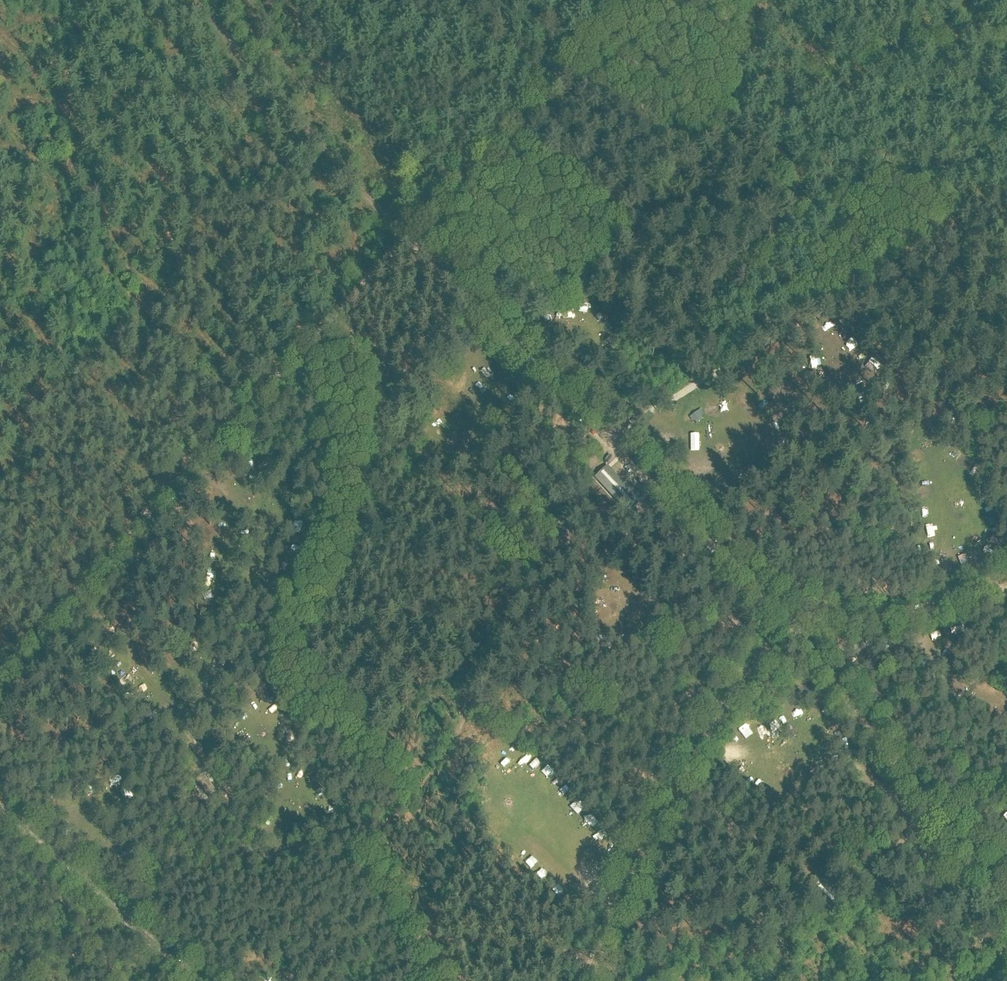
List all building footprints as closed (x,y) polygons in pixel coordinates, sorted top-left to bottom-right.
[(645,500),(611,464),(596,478),(630,514),(645,500)] [(203,776),(196,782),(209,799),(217,793),(203,776)] [(819,877),(808,886),(833,917),(843,907),(819,877)]
